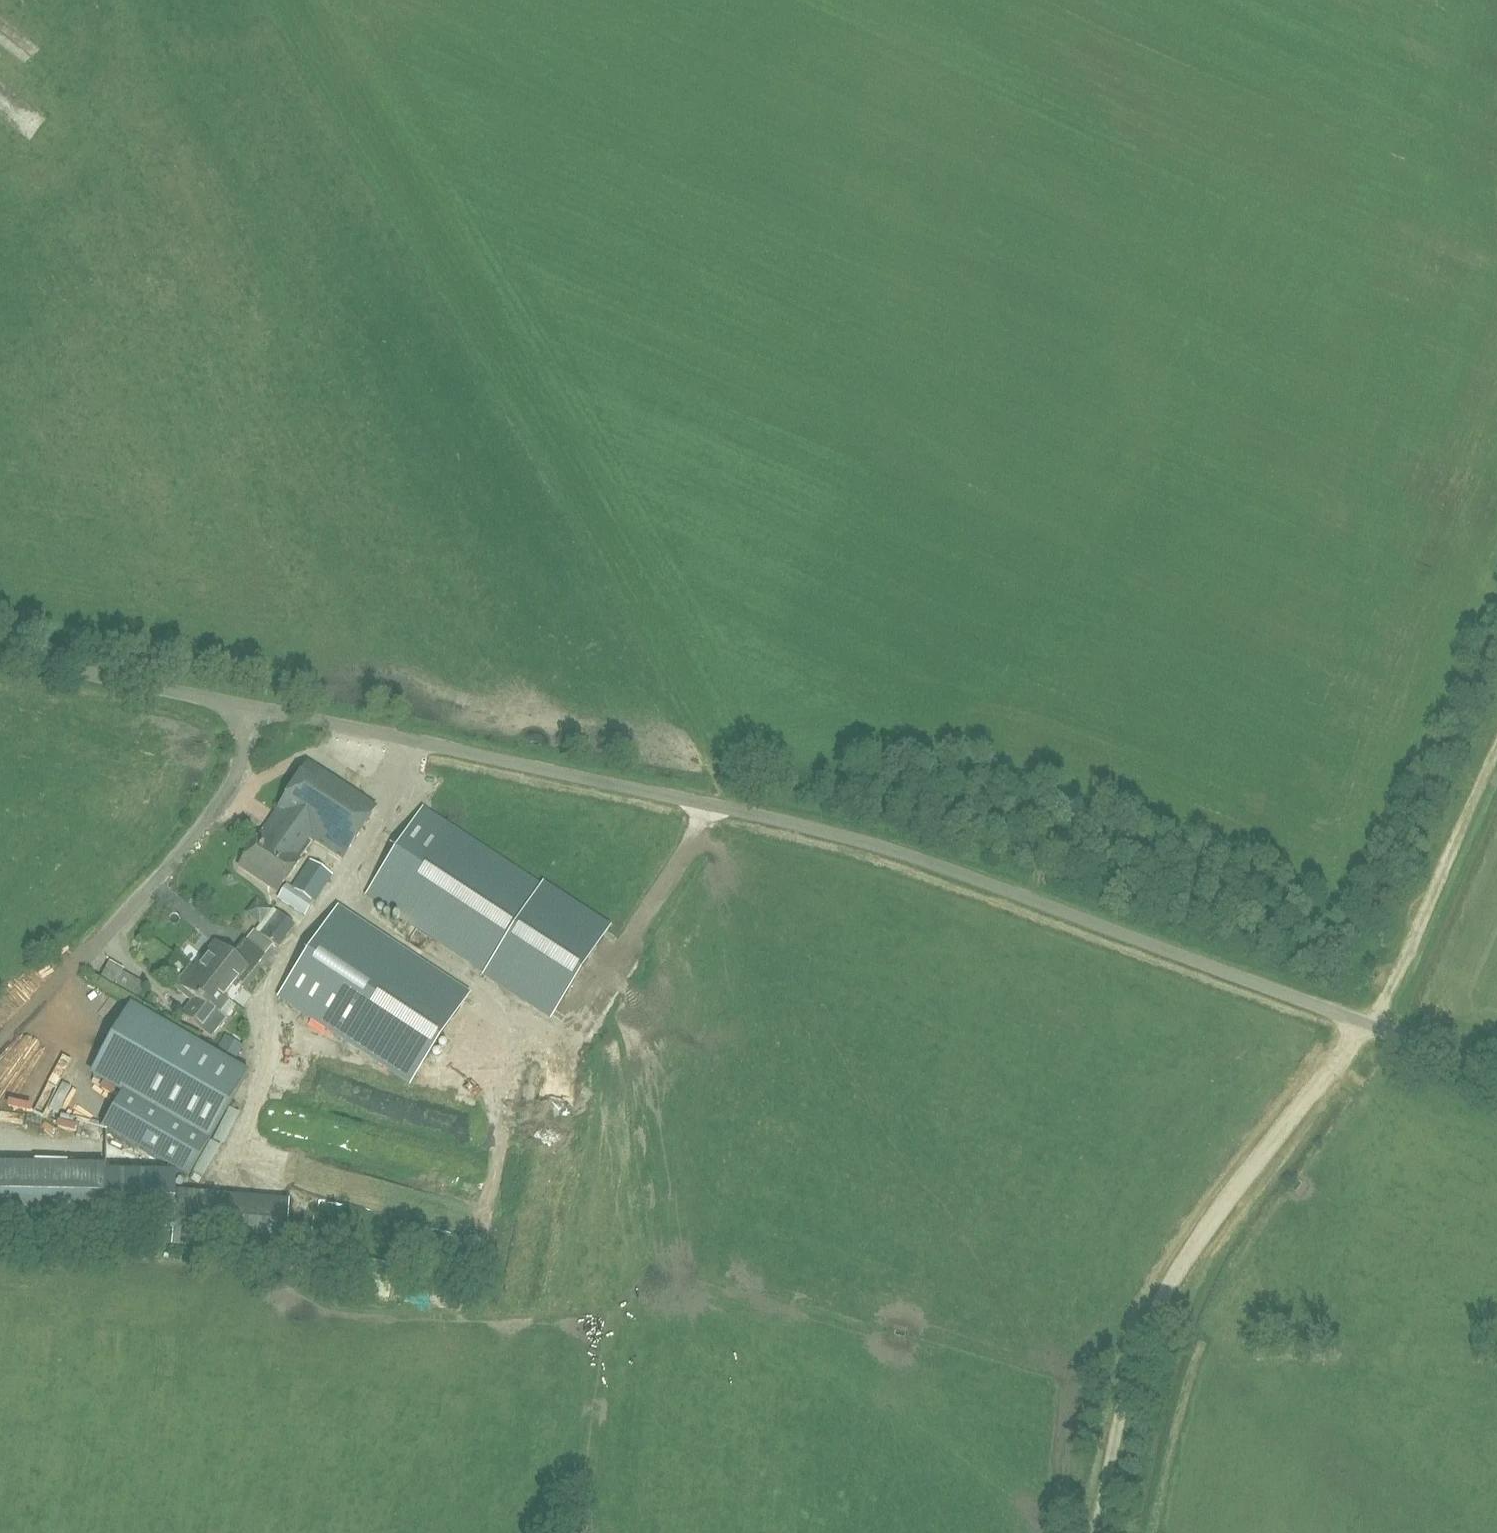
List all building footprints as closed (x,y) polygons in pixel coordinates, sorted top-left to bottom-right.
[(343,859),(375,808),(307,764),(239,866),(276,891),(278,887),(279,888),(299,861),(299,860),(314,839),(343,859)] [(390,860),(366,895),(485,972),(482,976),(548,1020),(608,928),(541,885),(541,886),(447,825),(423,809),(390,860)] [(305,916),(333,875),(310,859),(291,885),(288,883),(276,899),(305,916)] [(336,910),(279,997),(411,1083),(468,996),(336,910)] [(276,912),(258,935),(272,946),(275,949),(293,926),(276,912)] [(223,997),(236,981),(242,986),(265,957),(243,940),(231,956),(215,943),(194,969),(189,965),(188,966),(194,970),(192,973),(223,997)] [(116,984),(124,969),(112,963),(104,978),(116,984)] [(227,1000),(223,997),(192,973),(194,970),(188,966),(173,985),(193,1001),(182,1015),(210,1037),(226,1017),(219,1011),(227,1000)] [(187,1178),(248,1073),(133,1007),(93,1077),(125,1095),(105,1130),(109,1132),(187,1178)] [(59,1071),(54,1092),(67,1095),(72,1074),(59,1071)] [(60,1119),(75,1123),(79,1109),(65,1105),(60,1119)] [(102,1230),(103,1168),(0,1166),(0,1228),(102,1230)]
